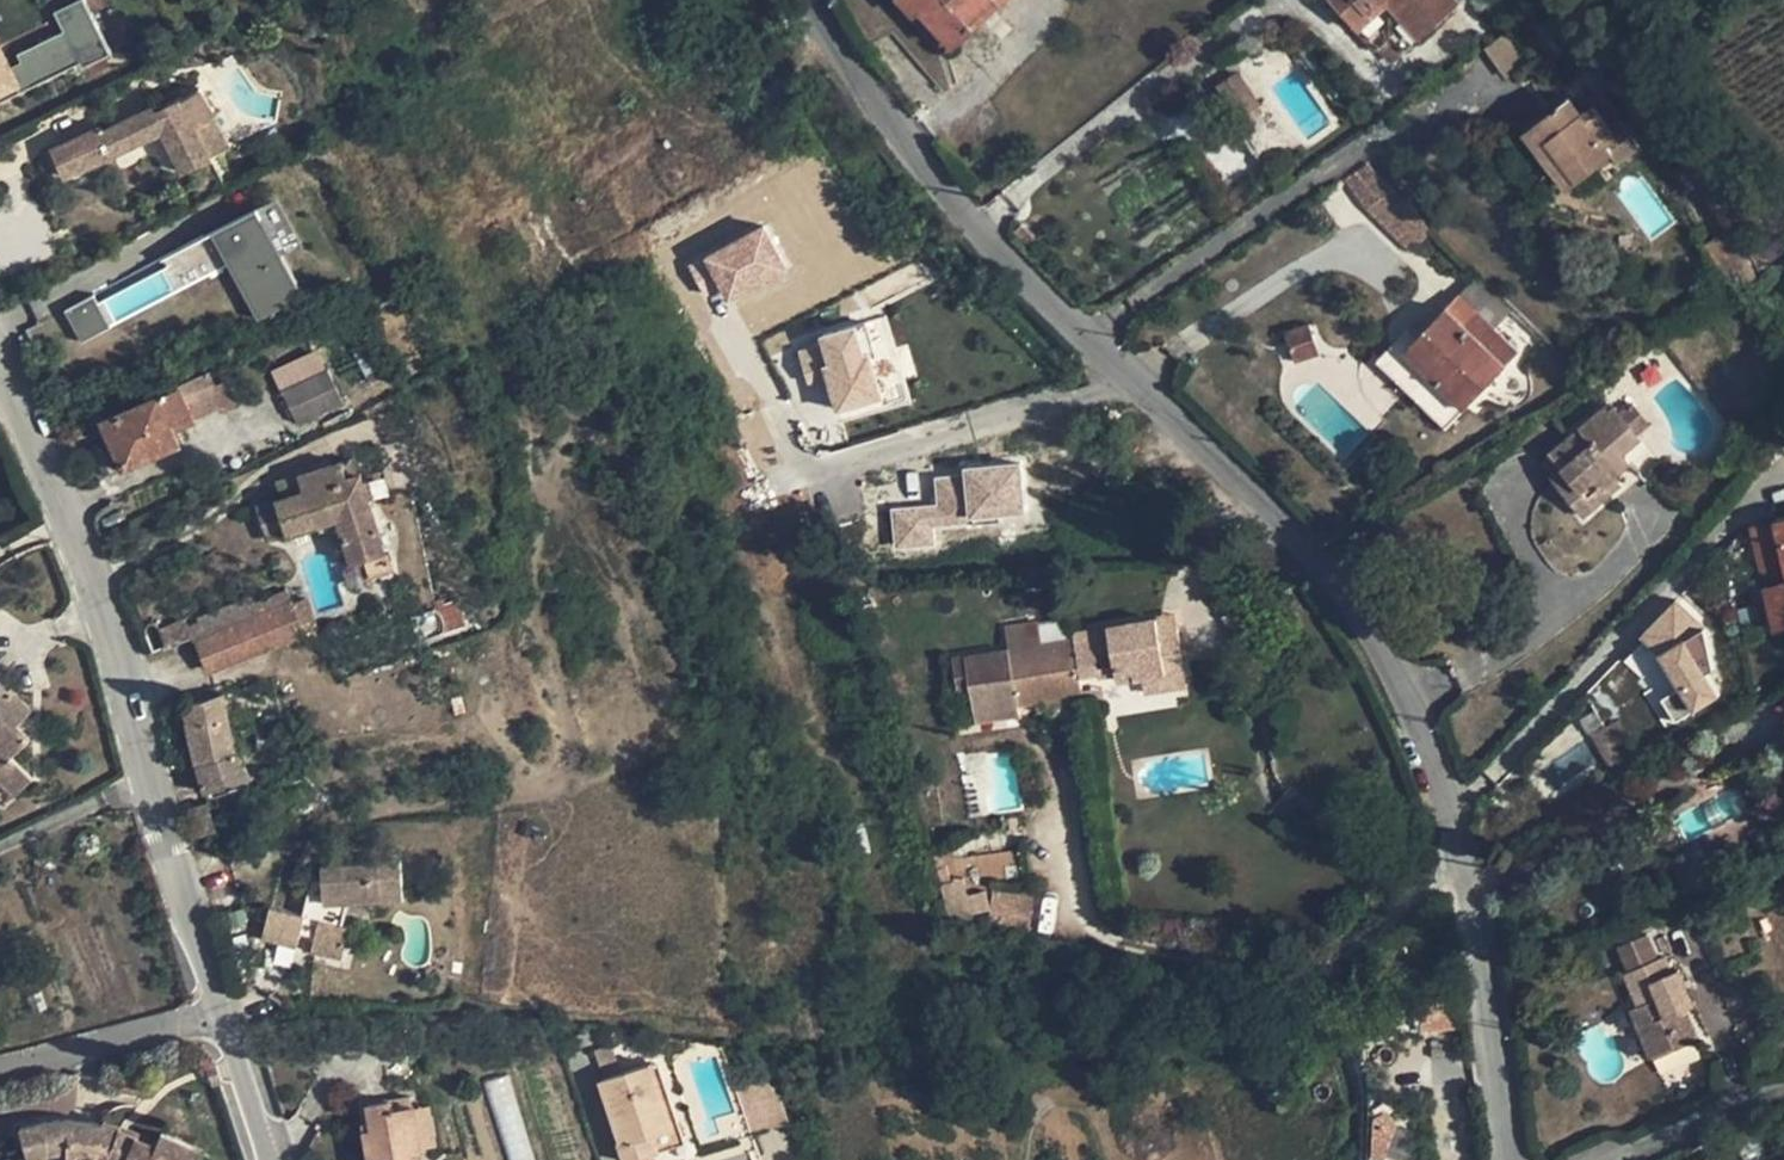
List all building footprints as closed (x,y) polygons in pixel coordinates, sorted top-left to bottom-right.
[(106,58),(78,0),(51,12),(58,28),(1,54),(0,53),(0,107),(106,58)] [(913,12),(918,6),(951,43),(999,0),(902,0),(913,12)] [(1378,47),(1406,21),(1420,36),(1457,2),(1455,0),(1337,0),(1378,47)] [(1258,105),(1238,73),(1220,85),(1241,116),(1258,105)] [(208,117),(216,112),(200,86),(182,98),(180,95),(155,108),(153,103),(102,129),(101,125),(51,149),(64,177),(113,154),(162,130),(183,170),(224,150),(208,117)] [(1569,98),(1525,131),(1568,188),(1612,155),(1602,142),(1613,133),(1601,117),(1593,107),(1582,115),(1569,98)] [(1601,117),(1610,129),(1618,123),(1608,111),(1601,117)] [(1618,123),(1610,129),(1613,133),(1602,142),(1612,155),(1618,164),(1637,150),(1618,123)] [(257,206),(202,235),(215,259),(224,254),(233,250),(248,242),(240,225),(261,214),(257,206)] [(248,242),(233,250),(266,312),(298,295),(277,255),(295,245),(275,207),(261,214),(240,225),(248,242)] [(1020,224),(1015,230),(1028,245),(1034,238),(1020,224)] [(726,304),(787,274),(764,226),(702,256),(726,304)] [(867,235),(872,317),(836,332),(839,332),(800,348),(802,386),(821,378),(837,415),(857,407),(874,406),(877,412),(897,411),(916,403),(913,354),(907,341),(898,342),(883,306),(931,285),(930,275),(922,256),(903,257),(893,233),(867,235)] [(266,312),(233,250),(224,254),(257,317),(266,312)] [(1461,292),(1479,311),(1495,326),(1510,311),(1476,277),(1461,292)] [(64,308),(82,340),(111,325),(94,292),(64,308)] [(1465,326),(1473,318),(1484,328),(1475,337),(1505,366),(1520,350),(1461,292),(1446,308),(1465,326)] [(1435,379),(1417,398),(1448,428),(1505,366),(1475,337),(1484,328),(1473,318),(1465,326),(1446,308),(1406,350),(1435,379)] [(1307,326),(1285,333),(1295,362),(1318,354),(1307,326)] [(320,348),(272,370),(281,388),(328,365),(320,348)] [(328,365),(281,388),(297,423),(345,400),(328,365)] [(102,419),(123,467),(179,444),(172,428),(223,406),(214,385),(208,370),(174,384),(176,387),(102,419)] [(228,380),(214,385),(223,406),(223,408),(236,403),(228,380)] [(1611,403),(1606,408),(1608,412),(1614,407),(1611,403)] [(1632,403),(1620,413),(1637,434),(1649,423),(1632,403)] [(1605,408),(1551,454),(1573,480),(1562,489),(1584,515),(1612,492),(1605,484),(1614,476),(1630,463),(1623,454),(1641,438),(1637,434),(1620,413),(1615,406),(1614,407),(1608,412),(1606,408),(1605,408)] [(1551,454),(1540,463),(1562,489),(1573,480),(1551,454)] [(281,498),(255,506),(267,539),(337,516),(352,561),(364,557),(370,577),(389,571),(384,550),(386,550),(360,469),(355,470),(351,458),(276,481),(281,498)] [(1023,516),(1019,465),(931,472),(934,503),(888,507),(891,549),(936,545),(934,523),(1023,516)] [(1614,476),(1605,484),(1612,492),(1621,484),(1614,476)] [(1775,520),(1783,558),(1783,518),(1775,520)] [(1766,585),(1783,581),(1783,558),(1775,520),(1752,526),(1766,585)] [(1766,585),(1775,629),(1783,627),(1783,581),(1766,585)] [(206,639),(198,642),(210,670),(303,632),(291,602),(286,591),(255,603),(260,615),(206,639)] [(206,639),(260,615),(255,603),(251,596),(198,618),(206,639)] [(306,597),(291,602),(303,632),(315,628),(306,597)] [(1678,600),(1632,639),(1696,713),(1717,695),(1701,676),(1715,663),(1692,637),(1702,628),(1678,600)] [(1111,639),(1076,646),(1081,674),(1099,671),(1099,674),(1117,671),(1119,679),(1143,675),(1167,671),(1166,664),(1184,661),(1178,627),(1160,630),(1157,617),(1109,625),(1111,639)] [(1009,643),(1019,703),(1037,700),(1084,692),(1084,690),(1081,674),(1076,646),(1075,638),(1042,643),(1038,621),(1005,626),(1009,643)] [(1076,646),(1111,639),(1109,625),(1074,631),(1075,638),(1076,646)] [(1009,643),(951,651),(957,693),(971,691),(975,722),(1020,716),(1009,643)] [(1143,675),(1145,691),(1188,684),(1184,661),(1166,664),(1167,671),(1143,675)] [(0,765),(10,755),(30,734),(19,723),(32,709),(11,689),(8,691),(0,682),(0,765)] [(1103,687),(1084,690),(1084,692),(1086,703),(1106,700),(1103,687)] [(224,691),(183,704),(196,763),(205,793),(250,778),(236,751),(232,740),(230,726),(227,713),(224,691)] [(1037,700),(1039,711),(1086,704),(1086,703),(1084,692),(1037,700)] [(1619,720),(1606,728),(1616,746),(1628,738),(1619,720)] [(1606,728),(1603,724),(1591,730),(1612,770),(1624,762),(1616,746),(1606,728)] [(0,765),(0,781),(14,795),(32,777),(10,755),(0,765)] [(207,801),(183,810),(192,839),(218,831),(207,801)] [(1693,863),(1688,864),(1696,888),(1718,881),(1710,857),(1693,863)] [(343,923),(349,898),(403,895),(401,859),(321,864),(322,877),(311,878),(306,897),(323,900),(318,918),(314,936),(311,947),(342,956),(350,925),(343,923)] [(945,880),(941,867),(930,870),(947,921),(969,915),(956,876),(945,880)] [(987,924),(1030,929),(1034,895),(991,890),(987,924)] [(306,897),(302,914),(305,915),(318,918),(323,900),(306,897)] [(269,906),(262,937),(297,945),(300,933),(305,915),(302,914),(269,906)] [(1733,911),(1716,916),(1720,927),(1736,922),(1733,911)] [(318,918),(305,915),(300,933),(314,936),(318,918)] [(1744,925),(1711,939),(1722,966),(1755,953),(1744,925)] [(1646,935),(1618,947),(1629,971),(1625,974),(1639,1007),(1631,1009),(1652,1058),(1697,1039),(1685,1011),(1694,1007),(1678,970),(1671,973),(1664,956),(1657,959),(1646,935)] [(615,1061),(610,1044),(595,1049),(601,1066),(615,1061)] [(661,1059),(653,1062),(680,1144),(688,1141),(661,1059)] [(619,1073),(615,1061),(601,1066),(605,1077),(602,1078),(622,1140),(620,1140),(627,1159),(631,1159),(661,1150),(680,1144),(653,1062),(619,1073)] [(222,1080),(217,1066),(208,1070),(212,1083),(222,1080)] [(774,1070),(736,1082),(752,1133),(792,1121),(774,1070)] [(485,1081),(509,1159),(533,1159),(508,1074),(485,1081)] [(368,1102),(369,1112),(370,1120),(372,1128),(365,1129),(370,1159),(420,1159),(418,1149),(421,1149),(420,1147),(413,1105),(413,1104),(412,1105),(410,1095),(368,1102)] [(429,1104),(413,1105),(420,1147),(436,1144),(429,1104)] [(1393,1157),(1389,1116),(1370,1118),(1373,1159),(1393,1157)] [(162,1131),(158,1141),(156,1144),(136,1135),(119,1129),(121,1125),(103,1121),(102,1124),(88,1122),(75,1120),(69,1119),(64,1120),(58,1120),(51,1120),(45,1121),(40,1122),(33,1124),(20,1127),(28,1157),(49,1152),(68,1148),(67,1159),(197,1159),(202,1150),(162,1131)] [(370,1120),(363,1121),(365,1129),(372,1128),(370,1120)] [(121,1125),(119,1129),(136,1135),(137,1132),(121,1125)] [(137,1132),(136,1135),(156,1144),(158,1141),(137,1132)]
